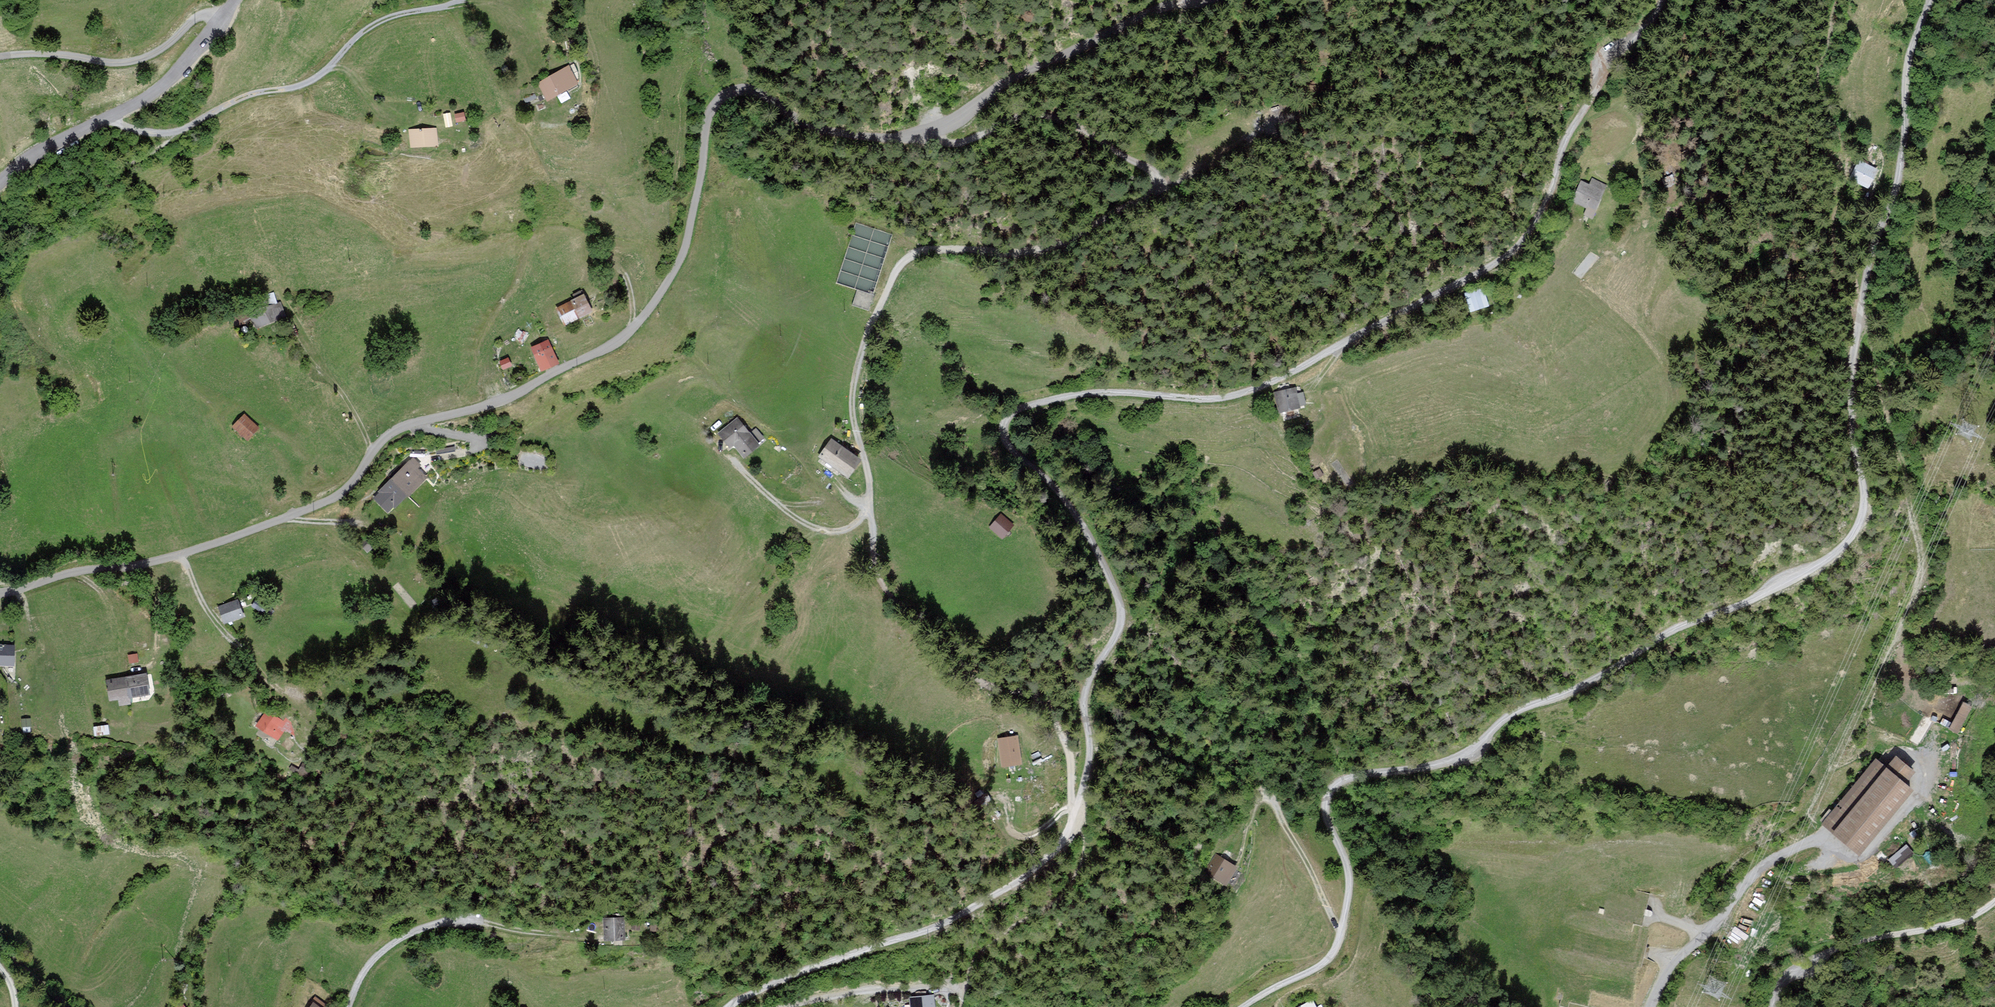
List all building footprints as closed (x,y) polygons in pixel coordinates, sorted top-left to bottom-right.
[(583,89),(573,70),(542,86),(552,105),(583,89)] [(468,124),(466,116),(458,117),(460,125),(468,124)] [(440,150),(439,131),(412,134),(414,152),(440,150)] [(1884,174),(1862,163),(1853,181),(1874,192),(1884,174)] [(1610,186),(1593,180),(1583,209),(1590,211),(1587,219),(1597,222),(1610,186)] [(1493,309),(1484,288),(1466,295),(1475,317),(1493,309)] [(274,291),(232,312),(238,323),(252,316),(257,326),(285,312),(274,291)] [(595,317),(586,299),(558,312),(567,331),(595,317)] [(562,369),(554,351),(536,359),(545,377),(562,369)] [(1299,398),(1297,391),(1277,397),(1283,417),(1309,409),(1305,396),(1299,398)] [(246,438),(260,426),(246,410),(232,423),(246,438)] [(751,436),(739,420),(719,436),(732,452),(736,449),(747,463),(763,450),(760,448),(766,443),(757,432),(751,436)] [(864,464),(834,442),(821,460),(851,482),(864,464)] [(427,483),(411,465),(379,493),(386,501),(382,504),(391,515),(427,483)] [(1019,526),(1005,514),(993,528),(1007,540),(1019,526)] [(218,604),(225,621),(245,614),(239,596),(218,604)] [(0,643),(0,665),(15,666),(15,643),(0,643)] [(107,673),(111,694),(119,693),(120,698),(135,696),(134,689),(152,686),(148,665),(107,673)] [(1960,731),(1971,702),(1962,699),(1951,727),(1960,731)] [(280,736),(286,726),(292,730),(297,723),(268,704),(257,721),(280,736)] [(1022,737),(1001,741),(1007,768),(1028,764),(1022,737)] [(1890,769),(1878,759),(1827,825),(1869,857),(1921,790),(1911,782),(1919,773),(1899,757),(1890,769)] [(1908,838),(1889,852),(1895,860),(1914,847),(1908,838)] [(1241,869),(1218,857),(1209,874),(1231,887),(1241,869)] [(626,937),(625,915),(603,915),(604,937),(626,937)] [(307,1006),(330,1006),(315,996),(307,1006)] [(912,1000),(912,1006),(937,1006),(936,997),(912,1000)]
